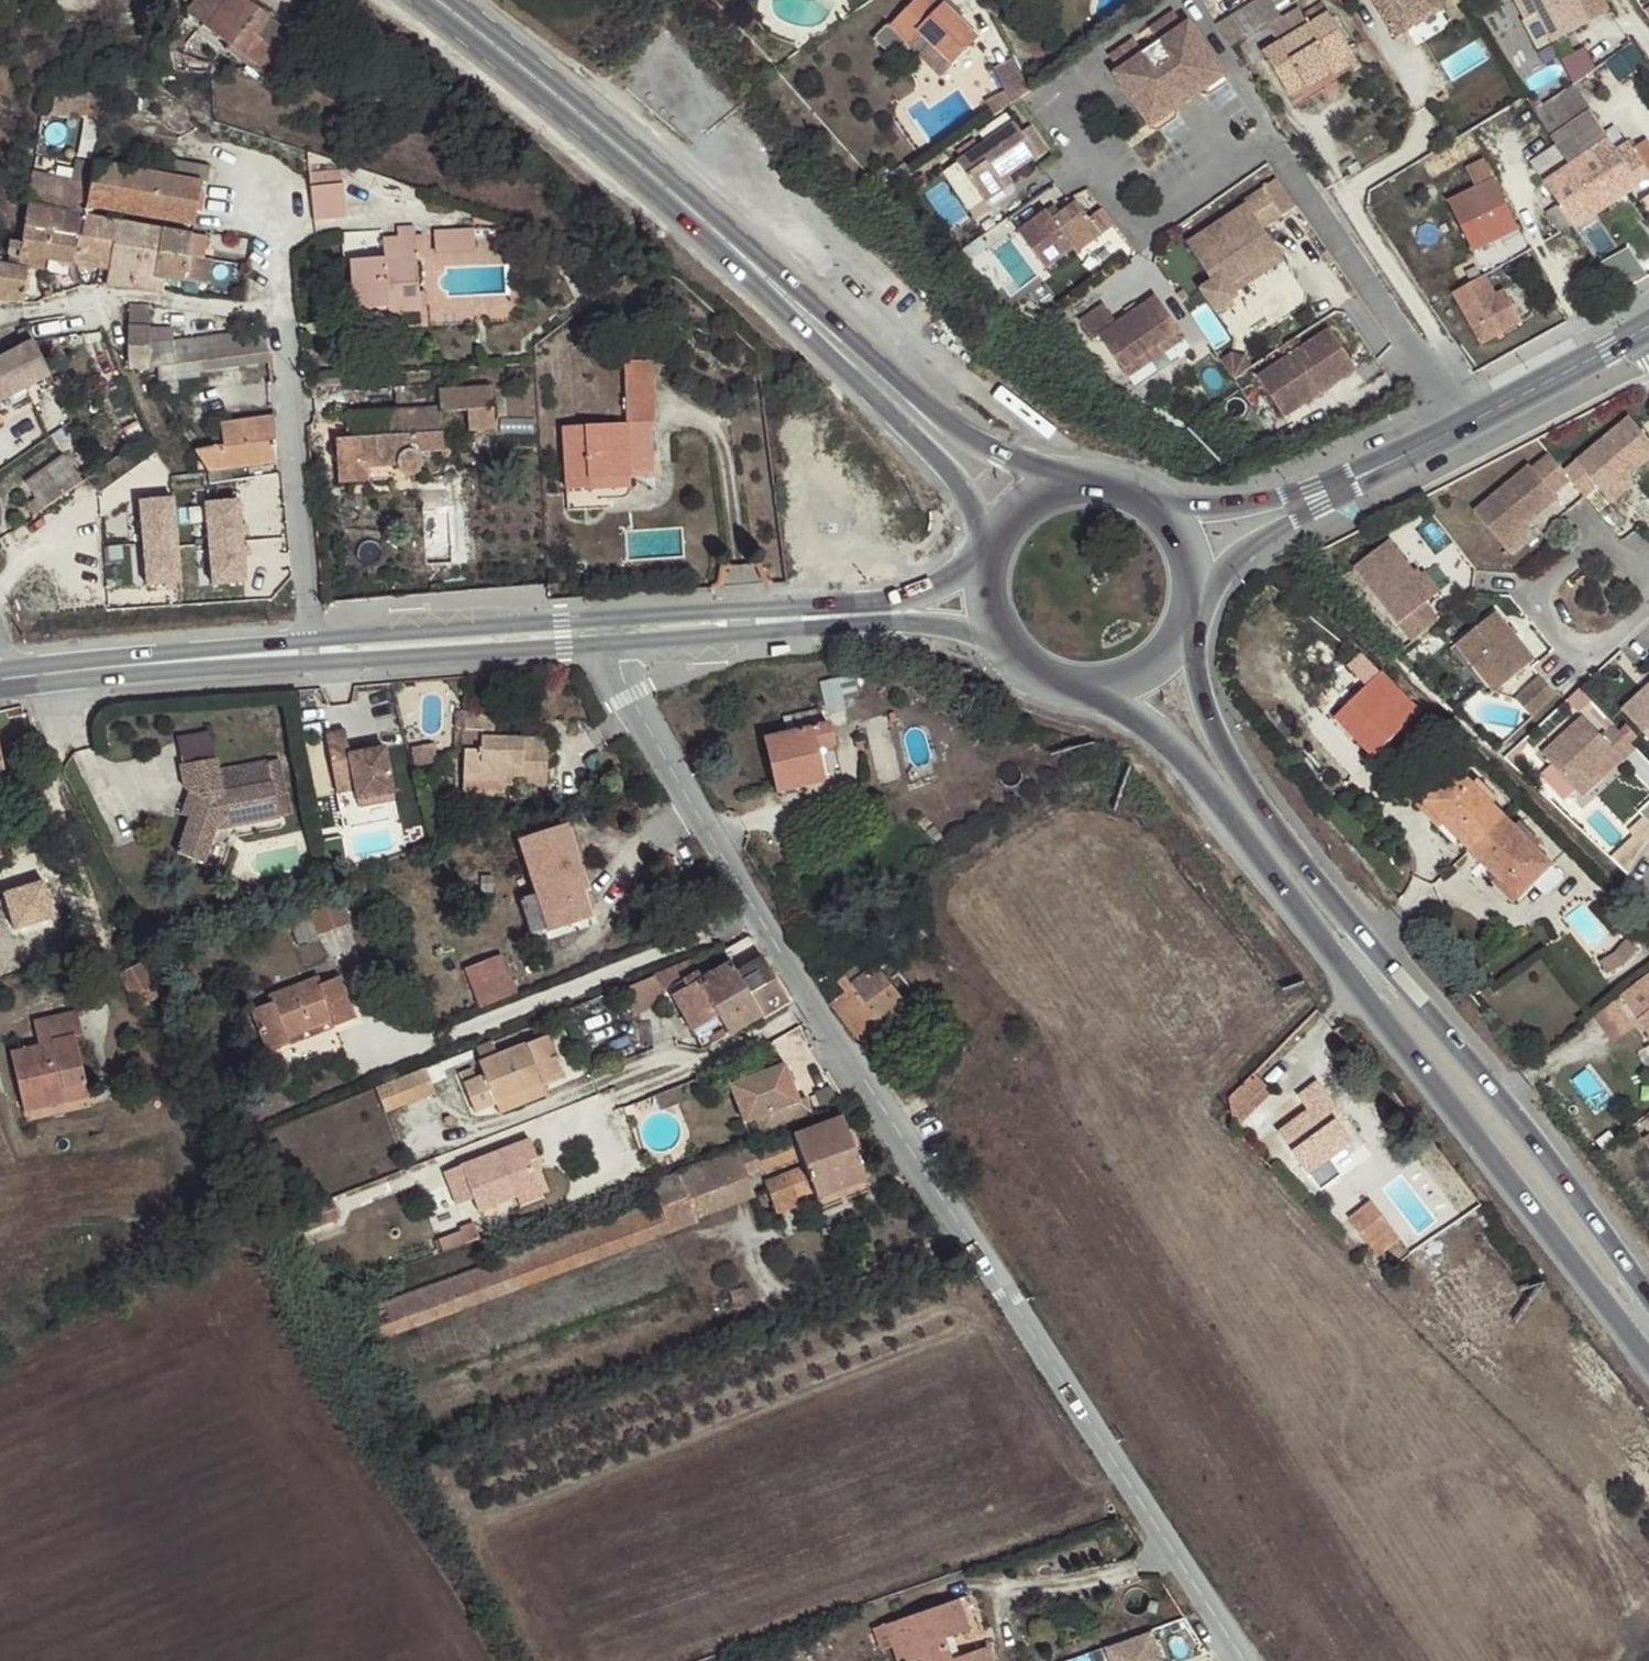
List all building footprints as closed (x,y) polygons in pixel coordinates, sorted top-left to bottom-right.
[(268,18),(245,0),(194,0),(185,12),(229,45),(226,50),(247,66),(243,70),(271,92),(280,82),(277,78),(290,61),(256,36),(268,18)] [(890,26),(896,33),(908,44),(913,38),(914,37),(919,32),(953,66),(979,38),(944,3),(942,5),(936,0),(916,0),(890,26)] [(1232,15),(1245,36),(1250,44),(1270,32),(1278,44),(1263,53),(1290,97),(1305,88),(1301,82),(1353,51),(1328,11),(1313,21),(1308,23),(1298,7),(1282,16),(1272,0),(1257,0),(1232,15)] [(1396,40),(1414,29),(1411,24),(1441,5),(1438,0),(1371,0),(1396,40)] [(1514,0),(1528,21),(1538,15),(1544,24),(1556,41),(1591,17),(1580,0),(1514,0)] [(1307,11),(1313,21),(1328,11),(1322,2),(1307,11)] [(1411,24),(1414,29),(1444,11),(1441,5),(1411,24)] [(1176,11),(1151,28),(1161,44),(1166,51),(1197,30),(1191,22),(1186,26),(1176,11)] [(1216,26),(1228,45),(1245,36),(1232,15),(1216,26)] [(1534,30),(1544,24),(1538,15),(1528,21),(1534,30)] [(303,43),(268,18),(256,36),(290,61),(303,43)] [(896,33),(890,26),(888,25),(873,39),(881,47),(896,33)] [(1197,30),(1166,51),(1150,62),(1120,81),(1149,125),(1168,112),(1162,103),(1170,97),(1192,83),(1199,78),(1204,85),(1225,71),(1197,30)] [(948,72),(953,66),(919,32),(914,37),(948,72)] [(157,40),(158,52),(172,53),(176,53),(174,38),(157,40)] [(1116,74),(1120,81),(1150,62),(1145,54),(1136,40),(1110,56),(1120,71),(1116,74)] [(1166,51),(1161,44),(1145,54),(1150,62),(1166,51)] [(1573,80),(1597,68),(1587,48),(1563,60),(1573,80)] [(1301,82),(1305,88),(1308,90),(1359,60),(1353,51),(1301,82)] [(172,53),(158,52),(162,71),(175,71),(172,53)] [(986,103),(994,117),(1021,98),(1030,91),(1014,58),(993,71),(1005,92),(986,103)] [(1228,77),(1225,71),(1204,85),(1199,78),(1192,83),(1202,95),(1228,77)] [(106,113),(107,93),(44,86),(41,109),(73,113),(74,109),(106,113)] [(1569,87),(1536,114),(1552,139),(1588,114),(1569,87)] [(1168,112),(1149,125),(1152,130),(1180,111),(1170,97),(1162,103),(1168,112)] [(1552,139),(1558,148),(1570,167),(1593,153),(1624,197),(1648,180),(1648,151),(1644,144),(1630,152),(1620,137),(1609,145),(1588,114),(1552,139)] [(1017,118),(958,158),(989,202),(1010,187),(1005,179),(998,169),(1006,164),(1013,174),(1041,154),(1017,118)] [(1570,167),(1558,148),(1533,164),(1546,183),(1570,167)] [(1576,229),(1624,197),(1593,153),(1570,167),(1546,183),(1545,184),(1559,205),(1572,224),(1576,229)] [(172,175),(94,162),(89,184),(86,208),(191,225),(201,181),(207,182),(209,167),(174,161),(172,175)] [(1518,229),(1485,162),(1466,171),(1475,190),(1449,203),(1472,251),(1518,229)] [(1005,179),(1013,174),(1006,164),(998,169),(1005,179)] [(86,208),(89,184),(47,177),(45,186),(31,184),(25,222),(21,243),(10,241),(7,255),(11,258),(19,260),(18,267),(28,268),(43,270),(46,258),(74,264),(78,238),(81,237),(85,216),(86,208)] [(311,188),(314,220),(347,218),(344,185),(311,188)] [(1285,213),(1267,185),(1247,198),(1249,201),(1190,240),(1215,278),(1202,287),(1218,309),(1241,295),(1239,292),(1232,282),(1282,251),(1266,227),(1285,213)] [(1051,208),(1021,230),(1048,266),(1075,246),(1080,251),(1105,232),(1093,216),(1080,198),(1065,209),(1057,216),(1051,208)] [(1059,201),(1051,208),(1057,216),(1065,209),(1059,201)] [(1093,216),(1105,232),(1118,222),(1106,205),(1093,216)] [(189,234),(85,216),(81,237),(78,238),(74,264),(107,270),(105,286),(162,292),(163,280),(206,286),(211,259),(187,255),(189,234)] [(397,238),(414,237),(413,227),(397,228),(397,238)] [(478,262),(477,227),(434,229),(435,264),(478,262)] [(422,237),(414,237),(397,238),(382,239),(384,258),(350,260),(355,311),(387,309),(389,314),(419,312),(415,249),(422,249),(422,237)] [(1287,259),(1282,251),(1232,282),(1239,292),(1287,259)] [(24,303),(28,268),(18,267),(1,263),(1,259),(0,259),(0,302),(24,303)] [(1619,293),(1637,283),(1630,270),(1612,280),(1619,293)] [(1452,293),(1481,345),(1521,322),(1504,291),(1495,295),(1484,276),(1452,293)] [(1105,298),(1080,314),(1094,334),(1100,329),(1122,363),(1180,326),(1157,290),(1118,316),(1105,298)] [(199,372),(270,362),(259,330),(172,342),(170,328),(150,330),(150,304),(130,304),(127,328),(129,370),(156,370),(160,392),(178,390),(176,380),(200,377),(199,372)] [(1180,326),(1122,363),(1127,372),(1185,333),(1180,326)] [(1330,387),(1360,368),(1333,327),(1304,346),(1297,350),(1290,356),(1261,375),(1288,416),(1318,395),(1314,390),(1321,386),(1326,382),(1330,387)] [(1297,350),(1304,346),(1298,336),(1291,341),(1283,346),(1290,356),(1297,350)] [(33,340),(0,357),(0,402),(50,375),(35,344),(33,340)] [(587,480),(629,477),(631,477),(632,472),(653,471),(650,425),(657,424),(653,361),(622,361),(626,424),(562,428),(565,488),(588,488),(587,480)] [(1324,391),(1330,387),(1326,382),(1321,386),(1314,390),(1318,395),(1324,391)] [(367,460),(368,468),(396,466),(399,470),(403,473),(410,474),(416,471),(419,465),(418,458),(414,453),(444,451),(440,412),(466,410),(469,432),(494,430),(490,386),(438,390),(437,385),(395,389),(397,409),(345,413),(345,429),(350,428),(352,438),(346,438),(334,439),(336,462),(367,460)] [(206,472),(276,462),(272,417),(220,423),(221,431),(210,432),(212,447),(193,450),(206,472)] [(1562,475),(1568,482),(1584,500),(1596,489),(1604,498),(1623,482),(1648,460),(1648,446),(1627,420),(1562,475)] [(34,516),(82,482),(62,456),(26,482),(37,499),(27,507),(34,516)] [(1528,469),(1473,517),(1500,548),(1555,501),(1551,497),(1568,482),(1562,475),(1547,458),(1531,472),(1528,469)] [(369,482),(368,468),(367,460),(336,462),(338,483),(369,482)] [(628,487),(629,477),(587,480),(588,488),(628,487)] [(1623,482),(1604,498),(1611,507),(1630,491),(1623,482)] [(168,498),(124,502),(130,585),(175,582),(168,498)] [(234,501),(189,504),(195,588),(240,584),(234,501)] [(1354,569),(1412,643),(1437,623),(1424,605),(1432,599),(1417,580),(1389,542),(1354,569)] [(1417,580),(1432,599),(1439,594),(1424,574),(1417,580)] [(1534,662),(1496,616),(1457,647),(1494,695),(1534,662)] [(682,682),(679,673),(660,681),(661,689),(682,682)] [(1419,713),(1381,674),(1335,719),(1373,758),(1419,713)] [(1533,719),(1556,698),(1539,680),(1516,701),(1533,719)] [(1622,712),(1648,741),(1648,687),(1622,712)] [(823,726),(820,711),(785,719),(788,733),(765,738),(776,794),(823,784),(816,751),(832,748),(828,725),(823,726)] [(494,739),(495,714),(466,713),(464,785),(547,788),(549,741),(494,739)] [(1635,750),(1614,728),(1601,740),(1581,720),(1542,757),(1576,793),(1598,775),(1616,758),(1622,763),(1635,750)] [(345,731),(325,735),(337,794),(355,791),(358,809),(394,802),(384,750),(370,752),(350,756),(348,749),(345,731)] [(437,762),(433,745),(412,750),(417,768),(437,762)] [(369,746),(348,749),(350,756),(370,752),(369,746)] [(177,854),(204,863),(215,833),(217,832),(219,822),(277,811),(275,798),(268,764),(220,773),(217,761),(182,767),(188,795),(198,798),(189,820),(177,854)] [(284,796),(277,762),(268,764),(275,798),(284,796)] [(1421,802),(1470,850),(1503,818),(1455,770),(1421,802)] [(1598,775),(1576,793),(1582,800),(1604,781),(1598,775)] [(179,817),(189,820),(198,798),(188,795),(179,817)] [(219,822),(217,832),(279,820),(277,811),(219,822)] [(1503,818),(1470,850),(1518,899),(1551,867),(1503,818)] [(565,826),(520,840),(550,932),(589,920),(582,898),(577,884),(583,882),(565,826)] [(3,891),(13,928),(52,919),(43,881),(3,891)] [(577,884),(582,898),(588,895),(583,882),(577,884)] [(339,896),(287,915),(300,944),(350,925),(339,896)] [(1599,962),(1613,979),(1643,953),(1629,937),(1599,962)] [(480,1010),(517,995),(501,955),(466,970),(480,1010)] [(736,976),(761,1018),(788,1002),(763,961),(736,976)] [(845,995),(831,1006),(859,1044),(909,1007),(901,996),(911,989),(891,963),(881,970),(878,967),(865,977),(858,969),(837,984),(845,995)] [(736,976),(729,964),(701,981),(697,974),(682,981),(687,990),(672,998),(704,1050),(761,1018),(736,976)] [(1648,973),(1617,998),(1648,1040),(1648,973)] [(252,1012),(269,1053),(290,1045),(288,1039),(331,1021),(334,1029),(356,1020),(338,977),(317,985),(315,979),(271,997),(273,1004),(252,1012)] [(653,979),(622,991),(634,1016),(666,1002),(653,979)] [(62,1092),(66,1103),(89,1098),(76,1039),(83,1037),(77,1012),(33,1023),(39,1048),(11,1055),(22,1101),(62,1092)] [(288,1039),(290,1045),(334,1029),(331,1021),(288,1039)] [(495,1105),(544,1085),(562,1077),(546,1038),(499,1057),(492,1044),(478,1050),(486,1073),(482,1074),(477,1067),(462,1073),(477,1112),(495,1105)] [(763,1135),(815,1115),(807,1100),(798,1103),(783,1068),(750,1079),(756,1094),(764,1115),(756,1119),(763,1135)] [(425,1072),(396,1082),(405,1105),(435,1093),(425,1072)] [(1272,1093),(1254,1074),(1230,1099),(1235,1131),(1272,1093)] [(405,1105),(396,1082),(377,1090),(387,1113),(405,1105)] [(548,1095),(544,1085),(495,1105),(499,1115),(548,1095)] [(1329,1116),(1335,1111),(1316,1085),(1299,1098),(1310,1113),(1279,1136),(1321,1192),(1342,1176),(1335,1166),(1331,1161),(1351,1146),(1338,1129),(1329,1116)] [(25,1113),(66,1103),(62,1092),(22,1101),(25,1113)] [(764,1115),(756,1094),(743,1099),(752,1120),(756,1119),(764,1115)] [(1345,1124),(1335,1111),(1329,1116),(1338,1129),(1345,1124)] [(791,1138),(799,1158),(803,1169),(812,1192),(815,1199),(866,1179),(842,1119),(791,1138)] [(747,1176),(799,1158),(791,1138),(754,1152),(753,1149),(738,1154),(747,1176)] [(530,1162),(538,1159),(530,1140),(444,1173),(457,1206),(474,1200),(478,1212),(517,1197),(540,1188),(535,1174),(530,1162)] [(1331,1161),(1335,1166),(1355,1152),(1351,1146),(1331,1161)] [(747,1176),(738,1154),(680,1173),(686,1192),(696,1218),(754,1196),(747,1176)] [(541,1171),(538,1159),(530,1162),(535,1174),(541,1171)] [(649,1178),(658,1174),(655,1164),(645,1167),(649,1178)] [(812,1192),(803,1169),(764,1184),(777,1215),(798,1207),(795,1198),(812,1192)] [(540,1188),(517,1197),(520,1207),(544,1197),(540,1188)] [(696,1218),(686,1192),(369,1312),(380,1341),(697,1223),(696,1218)] [(333,1198),(287,1217),(296,1236),(341,1218),(333,1198)] [(1349,1221),(1378,1257),(1399,1240),(1370,1205),(1349,1221)] [(466,1245),(479,1240),(473,1223),(460,1228),(462,1233),(466,1245)] [(439,1241),(443,1253),(466,1245),(462,1233),(439,1241)] [(958,1600),(873,1629),(881,1653),(894,1649),(898,1660),(922,1660),(992,1660),(987,1648),(952,1660),(945,1640),(968,1631),(958,1600)] [(1159,1605),(1150,1601),(1146,1612),(1155,1615),(1159,1605)] [(1104,1649),(1108,1660),(1160,1660),(1150,1633),(1104,1649)]
